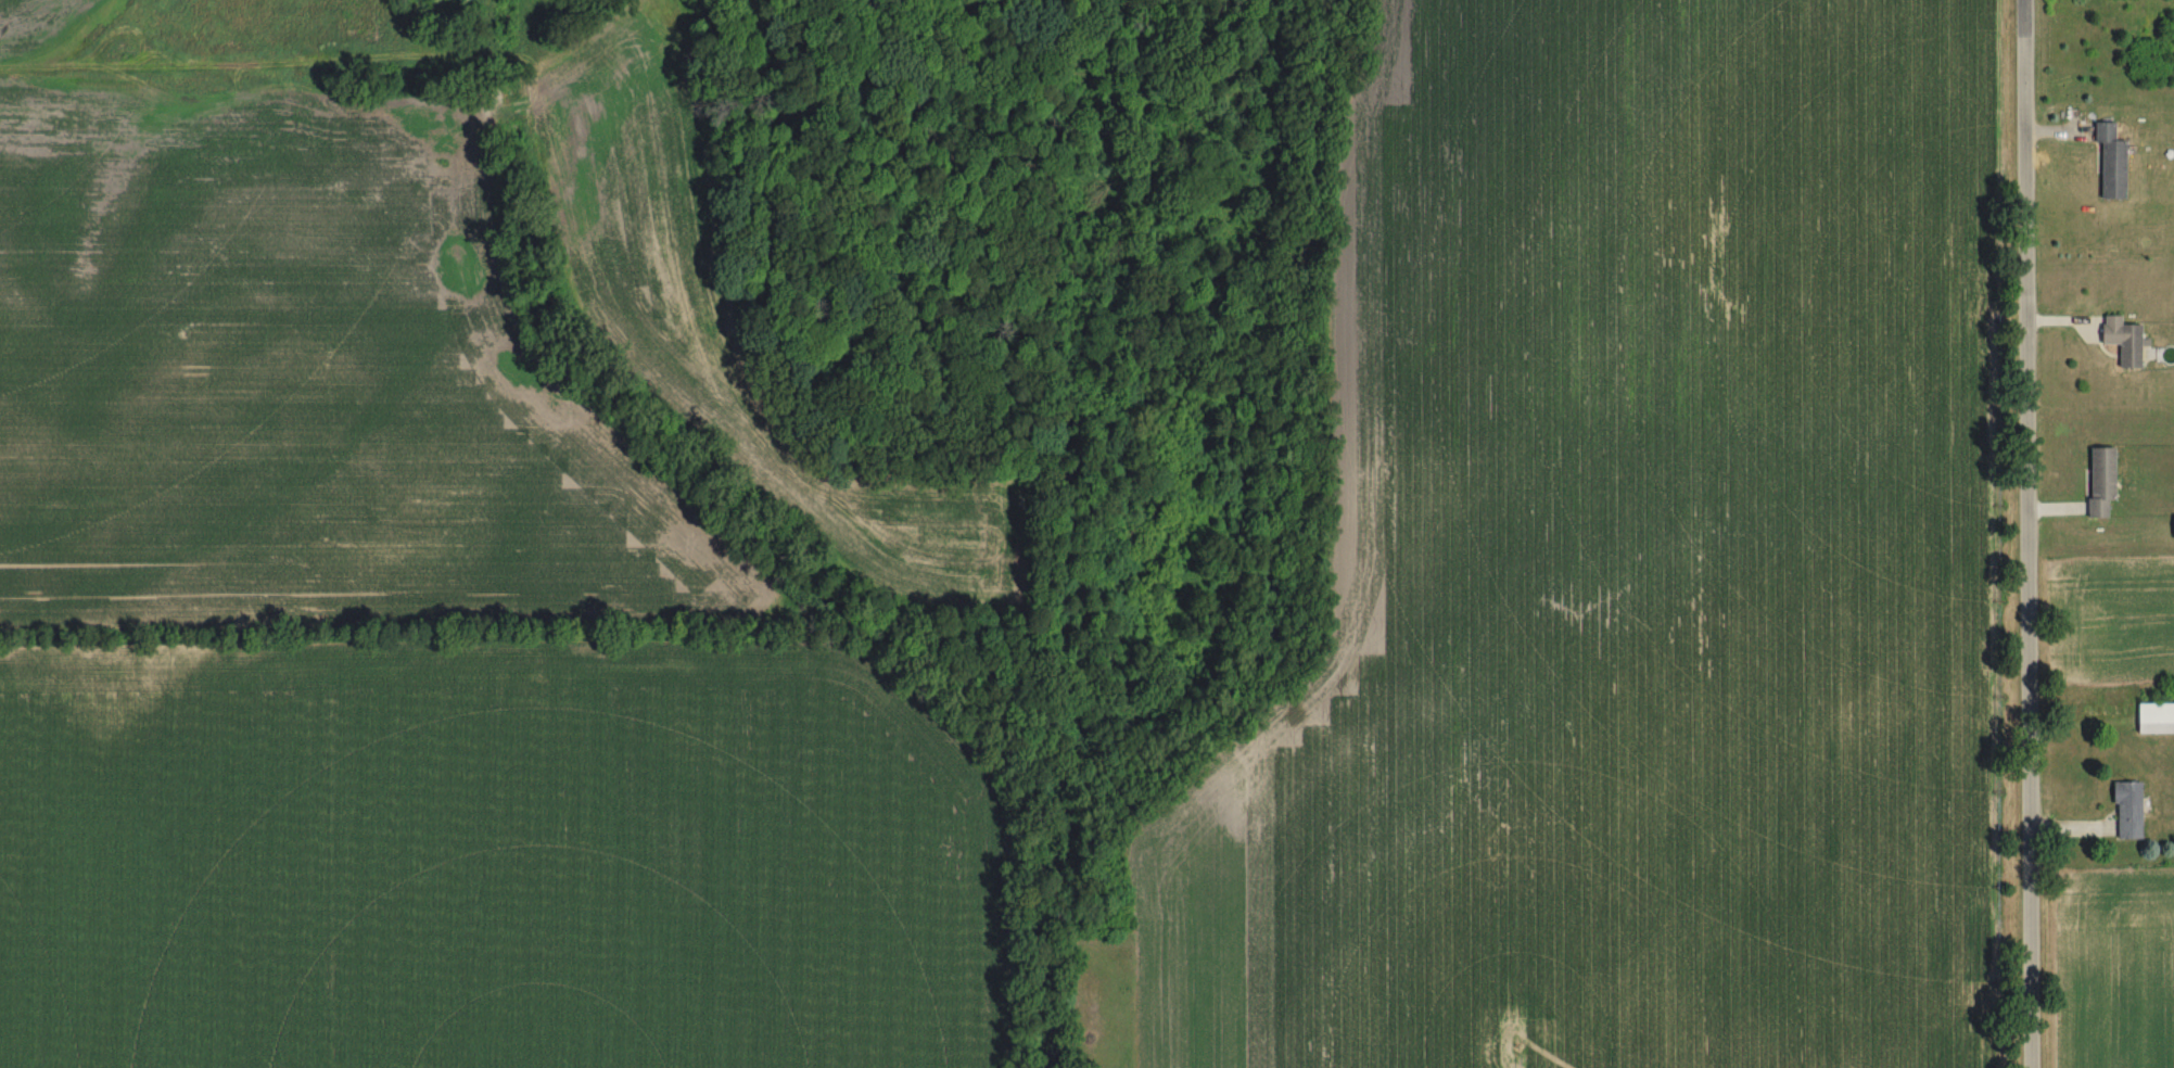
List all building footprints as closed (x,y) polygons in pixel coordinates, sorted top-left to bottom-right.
[(2099,143),(2098,201),(2122,201),(2123,142),(2112,142),(2112,124),(2092,124),(2092,143),(2099,143)] [(2139,327),(2119,327),(2119,317),(2099,317),(2099,346),(2116,346),(2116,370),(2139,370),(2139,327)] [(2086,450),(2086,519),(2105,519),(2106,501),(2112,501),(2112,450),(2086,450)] [(2172,705),(2135,705),(2135,735),(2172,735),(2172,705)] [(2138,841),(2138,784),(2113,784),(2113,841),(2138,841)]
